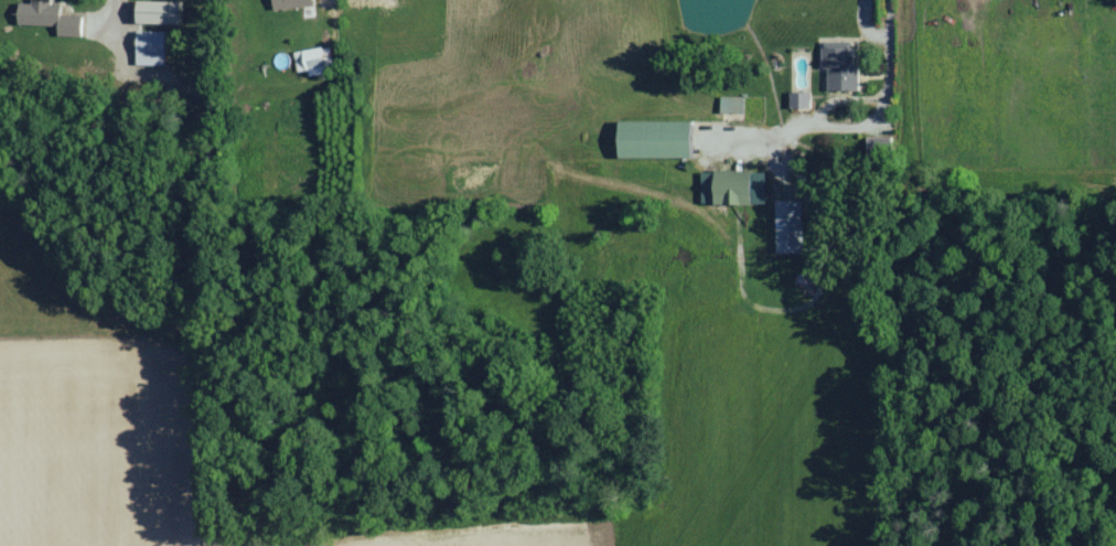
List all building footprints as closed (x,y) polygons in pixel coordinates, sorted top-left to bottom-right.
[(62,15),(62,5),(51,5),(52,0),(32,0),(32,4),(20,4),(19,26),(60,27),(60,37),(82,37),(83,16),(62,15)] [(273,9),(314,8),(313,0),(273,0),(273,9)] [(138,24),(181,24),(181,2),(138,1),(138,24)] [(167,31),(137,31),(137,65),(166,66),(167,31)] [(829,91),(860,91),(859,65),(854,65),(853,42),(823,42),(823,68),(829,68),(829,91)] [(334,66),(330,45),(294,52),(298,72),(308,70),(309,77),(327,74),(326,67),(334,66)] [(791,109),(811,109),(811,92),(791,92),(791,109)] [(721,113),(744,114),(745,98),(722,97),(721,113)] [(693,121),(620,122),(621,159),(693,158),(693,121)] [(703,172),(703,205),(767,205),(767,172),(703,172)] [(804,201),(777,201),(778,254),(805,254),(804,201)]
